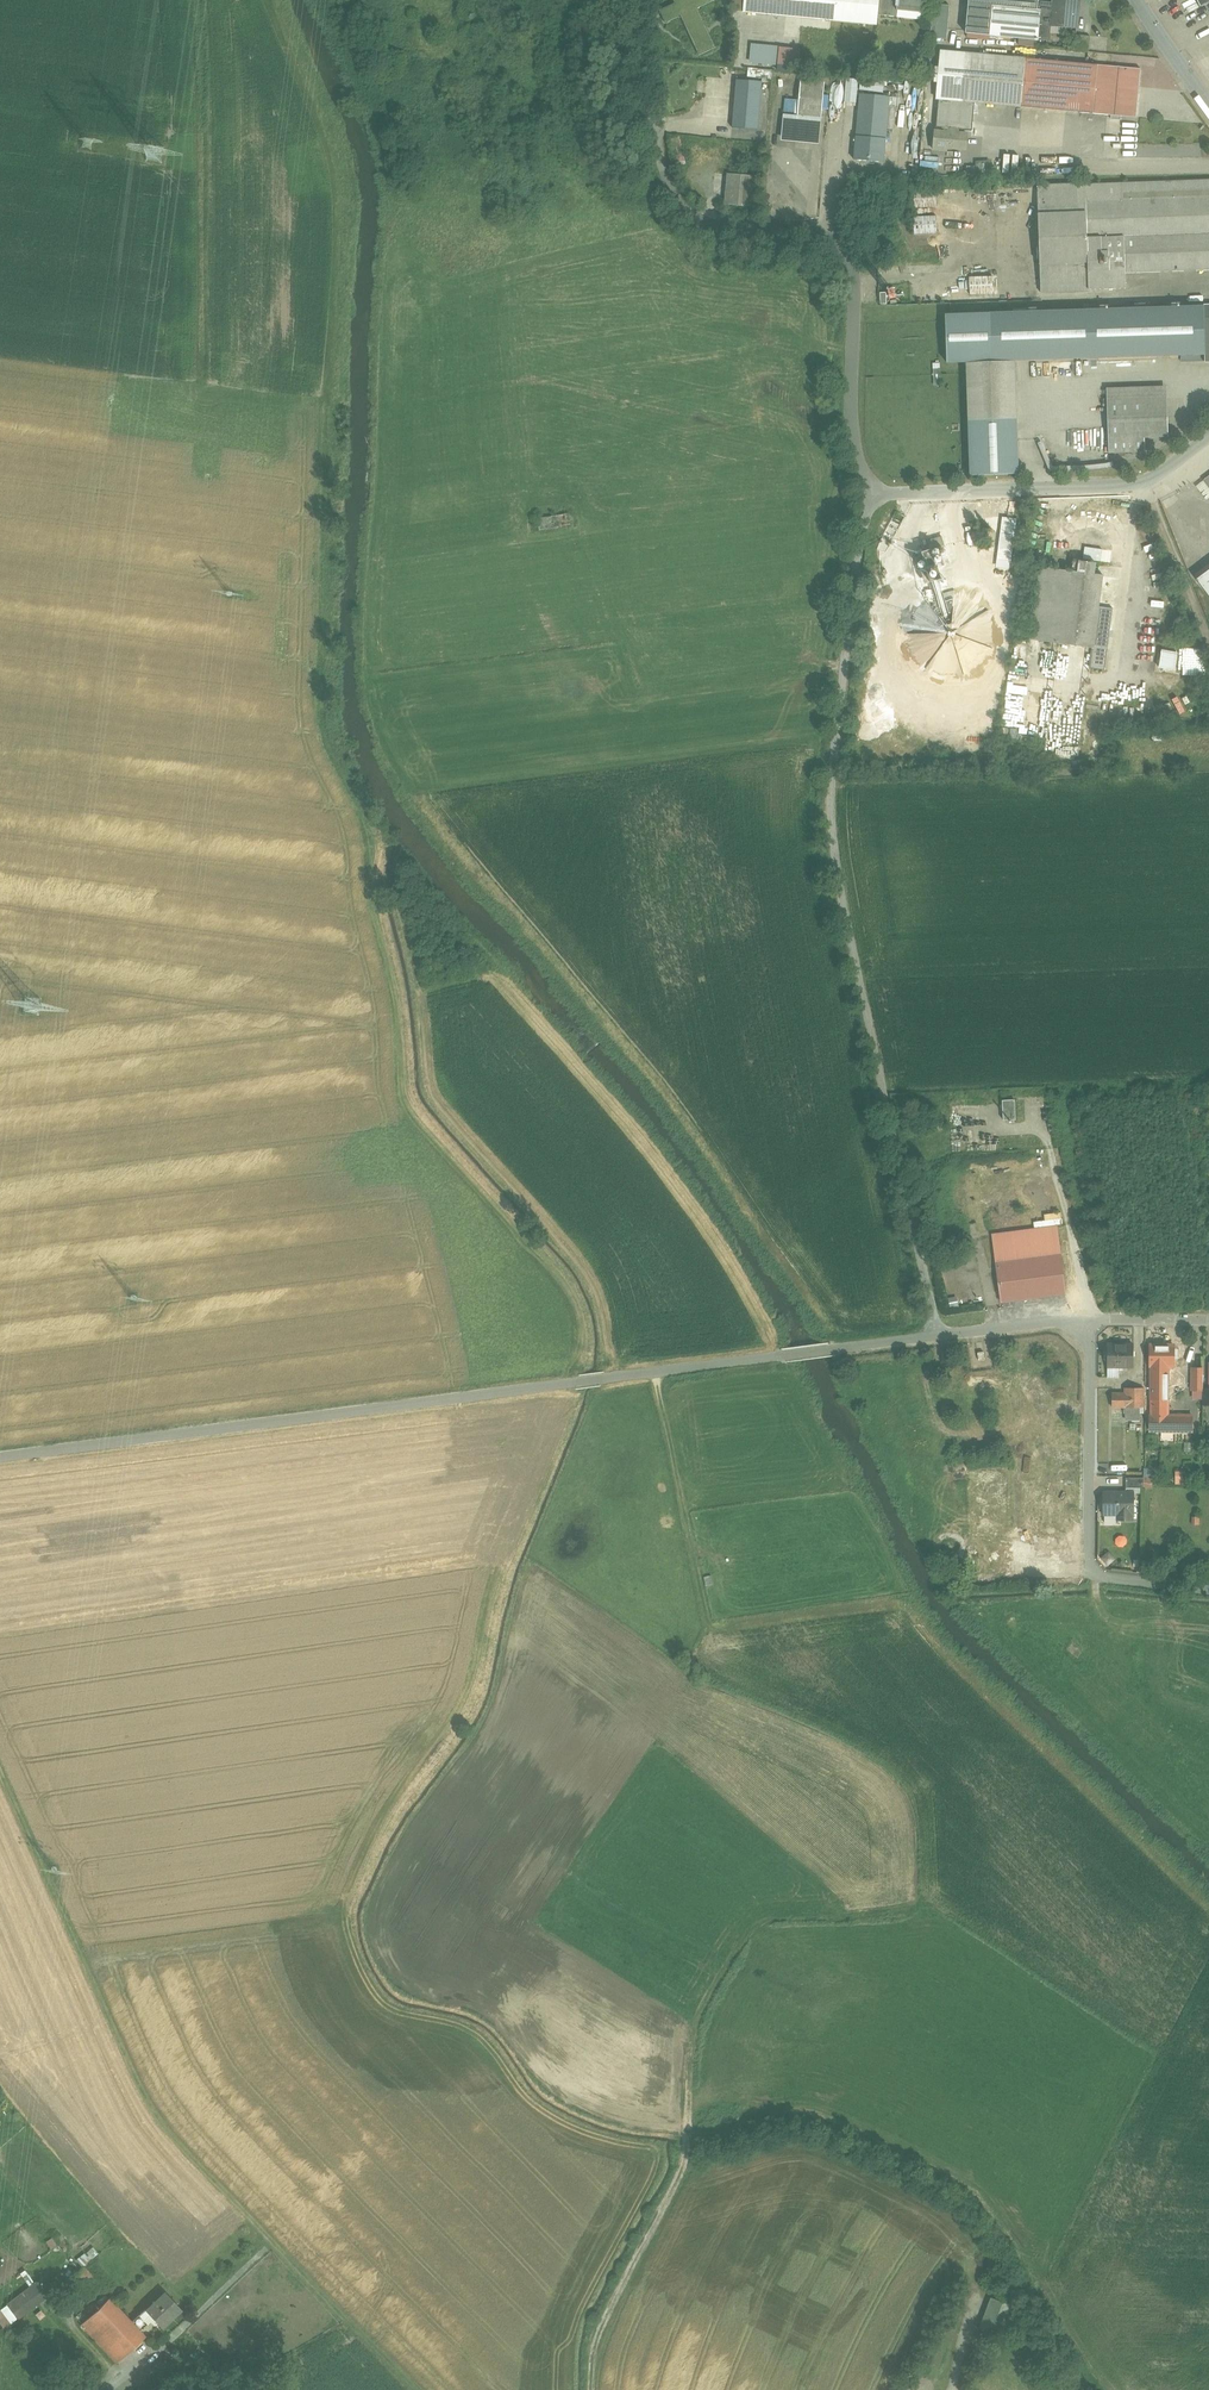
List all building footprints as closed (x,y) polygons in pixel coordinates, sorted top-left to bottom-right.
[(744,11),(878,24),(879,15),(880,0),(746,0),(744,11)] [(879,15),(898,16),(899,7),(922,9),(922,13),(923,13),(924,0),(880,0),(879,15)] [(967,33),(991,35),(993,5),(1038,9),(1039,0),(970,0),(967,33)] [(1054,1),(1039,0),(1038,9),(1042,10),(1039,39),(1050,40),(1052,26),(1054,1)] [(1054,1),(1052,26),(1077,28),(1080,0),(1054,0),(1054,1)] [(1038,9),(993,5),(991,35),(1039,40),(1039,39),(1042,10),(1038,9)] [(1091,36),(1076,35),(1075,50),(1089,52),(1091,36)] [(767,47),(753,45),(751,62),(765,63),(767,47)] [(767,47),(765,63),(779,64),(781,48),(767,47)] [(781,48),(779,64),(798,66),(799,50),(781,48)] [(1027,58),(944,50),(939,99),(1022,107),(1027,58)] [(1098,65),(1027,58),(1022,107),(1094,113),(1098,65)] [(1141,69),(1098,65),(1094,113),(1137,117),(1141,69)] [(750,67),(749,77),(756,78),(756,79),(771,81),(772,71),(750,67)] [(886,93),(887,79),(863,77),(862,90),(886,93)] [(763,82),(738,80),(734,128),(758,130),(763,82)] [(825,83),(802,81),(799,115),(822,117),(825,83)] [(891,97),(861,94),(855,160),(885,162),(891,97)] [(902,110),(899,134),(912,136),(915,112),(902,110)] [(784,113),(782,140),(820,144),(822,117),(799,115),(784,113)] [(957,129),(948,128),(948,132),(936,130),(935,150),(947,151),(947,148),(966,150),(968,133),(956,132),(957,129)] [(754,176),(730,174),(727,205),(752,207),(754,176)] [(1037,185),(1040,292),(1089,291),(1089,289),(1088,256),(1124,255),(1123,237),(1208,234),(1208,180),(1037,185)] [(936,190),(913,190),(914,208),(937,207),(936,190)] [(937,216),(914,217),(915,234),(938,233),(937,216)] [(1123,237),(1124,255),(1125,273),(1208,270),(1208,234),(1123,237)] [(1124,255),(1088,256),(1089,289),(1126,288),(1125,273),(1124,255)] [(993,276),(970,277),(971,294),(994,294),(993,276)] [(1014,312),(946,314),(948,363),(968,362),(969,423),(1018,421),(1016,360),(1206,354),(1205,306),(1181,307),(1181,303),(1173,303),(1173,307),(1109,309),(1109,305),(1101,306),(1101,309),(1038,311),(1038,308),(1014,309),(1014,312)] [(1168,398),(1108,400),(1110,453),(1146,452),(1146,437),(1169,436),(1168,398)] [(1018,421),(969,423),(971,475),(1019,474),(1018,421)] [(539,516),(540,528),(569,527),(569,515),(539,516)] [(1018,518),(1002,516),(996,565),(1011,568),(1018,518)] [(940,547),(916,554),(920,569),(944,561),(940,547)] [(1104,575),(1040,566),(1031,639),(1094,648),(1095,648),(1100,606),(1104,575)] [(1197,579),(1208,594),(1208,570),(1197,579)] [(956,590),(944,593),(950,613),(954,612),(956,590)] [(1114,608),(1100,606),(1095,648),(1094,648),(1091,668),(1106,670),(1114,608)] [(951,631),(909,635),(911,654),(920,665),(922,665),(932,677),(956,675),(959,673),(968,672),(993,652),(991,628),(983,629),(983,630),(978,630),(970,636),(956,637),(951,631)] [(1179,670),(1180,651),(1163,650),(1162,669),(1179,670)] [(1035,690),(1034,698),(1051,699),(1052,692),(1035,690)] [(1016,1099),(1004,1100),(1005,1120),(1017,1119),(1016,1099)] [(1057,1226),(993,1234),(997,1264),(1061,1255),(1057,1226)] [(1061,1255),(997,1264),(1002,1301),(1012,1300),(1012,1304),(1015,1305),(1022,1304),(1024,1302),(1023,1298),(1066,1293),(1061,1255)] [(1134,1344),(1109,1344),(1108,1365),(1118,1365),(1134,1366),(1134,1344)] [(1175,1344),(1151,1344),(1151,1366),(1153,1366),(1152,1414),(1169,1414),(1169,1366),(1175,1366),(1175,1344)] [(986,1354),(978,1356),(979,1362),(988,1361),(986,1354)] [(1118,1365),(1108,1365),(1108,1376),(1118,1376),(1118,1365)] [(1204,1368),(1193,1368),(1193,1389),(1204,1389),(1204,1368)] [(1144,1387),(1126,1387),(1126,1393),(1126,1406),(1144,1406),(1144,1387)] [(1126,1393),(1113,1393),(1113,1406),(1126,1406),(1126,1393)] [(1125,1407),(1125,1421),(1140,1421),(1141,1407),(1125,1407)] [(1152,1414),(1152,1431),(1193,1431),(1193,1415),(1152,1414)] [(968,1479),(967,1471),(954,1472),(954,1480),(968,1479)] [(1186,1472),(1175,1471),(1175,1484),(1186,1485),(1186,1472)] [(1145,1477),(1126,1477),(1126,1487),(1145,1487),(1145,1477)] [(1133,1492),(1105,1491),(1105,1512),(1119,1512),(1119,1518),(1132,1518),(1132,1512),(1133,1512),(1133,1492)] [(1064,1561),(1077,1560),(1077,1546),(1064,1546),(1064,1561)] [(1052,1556),(1053,1548),(1040,1547),(1040,1555),(1052,1556)] [(93,2246),(77,2259),(83,2267),(99,2253),(93,2246)] [(103,2285),(85,2266),(80,2272),(97,2290),(103,2285)] [(97,2290),(80,2272),(70,2281),(88,2299),(97,2290)] [(10,2305),(19,2317),(48,2295),(39,2283),(10,2305)] [(182,2309),(166,2292),(148,2309),(147,2308),(132,2322),(140,2330),(154,2317),(163,2327),(182,2309)] [(982,2328),(1007,2337),(1018,2305),(993,2296),(982,2328)] [(132,2322),(109,2298),(82,2324),(118,2362),(145,2336),(140,2330),(132,2322)] [(19,2317),(10,2305),(9,2304),(3,2309),(13,2322),(19,2317)]
